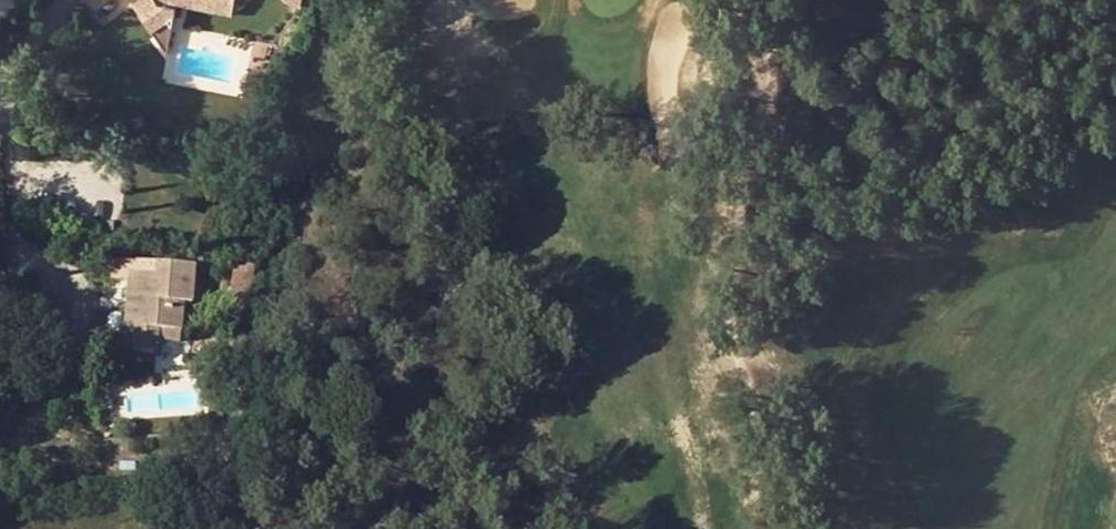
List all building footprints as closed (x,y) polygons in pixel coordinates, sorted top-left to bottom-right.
[(132,7),(154,35),(176,16),(184,10),(177,9),(179,0),(140,0),(132,7)] [(184,10),(195,11),(196,3),(182,0),(179,0),(177,9),(184,10)] [(229,16),(232,0),(201,0),(196,3),(195,11),(229,16)] [(190,304),(192,265),(127,261),(126,274),(137,274),(133,330),(130,330),(128,352),(152,355),(153,341),(176,343),(176,329),(179,329),(181,304),(190,304)] [(244,317),(248,265),(232,263),(225,315),(244,317)] [(137,274),(126,274),(123,330),(130,330),(133,330),(137,274)] [(176,343),(153,341),(152,355),(175,356),(176,343)] [(187,363),(187,373),(199,372),(197,361),(187,363)]
